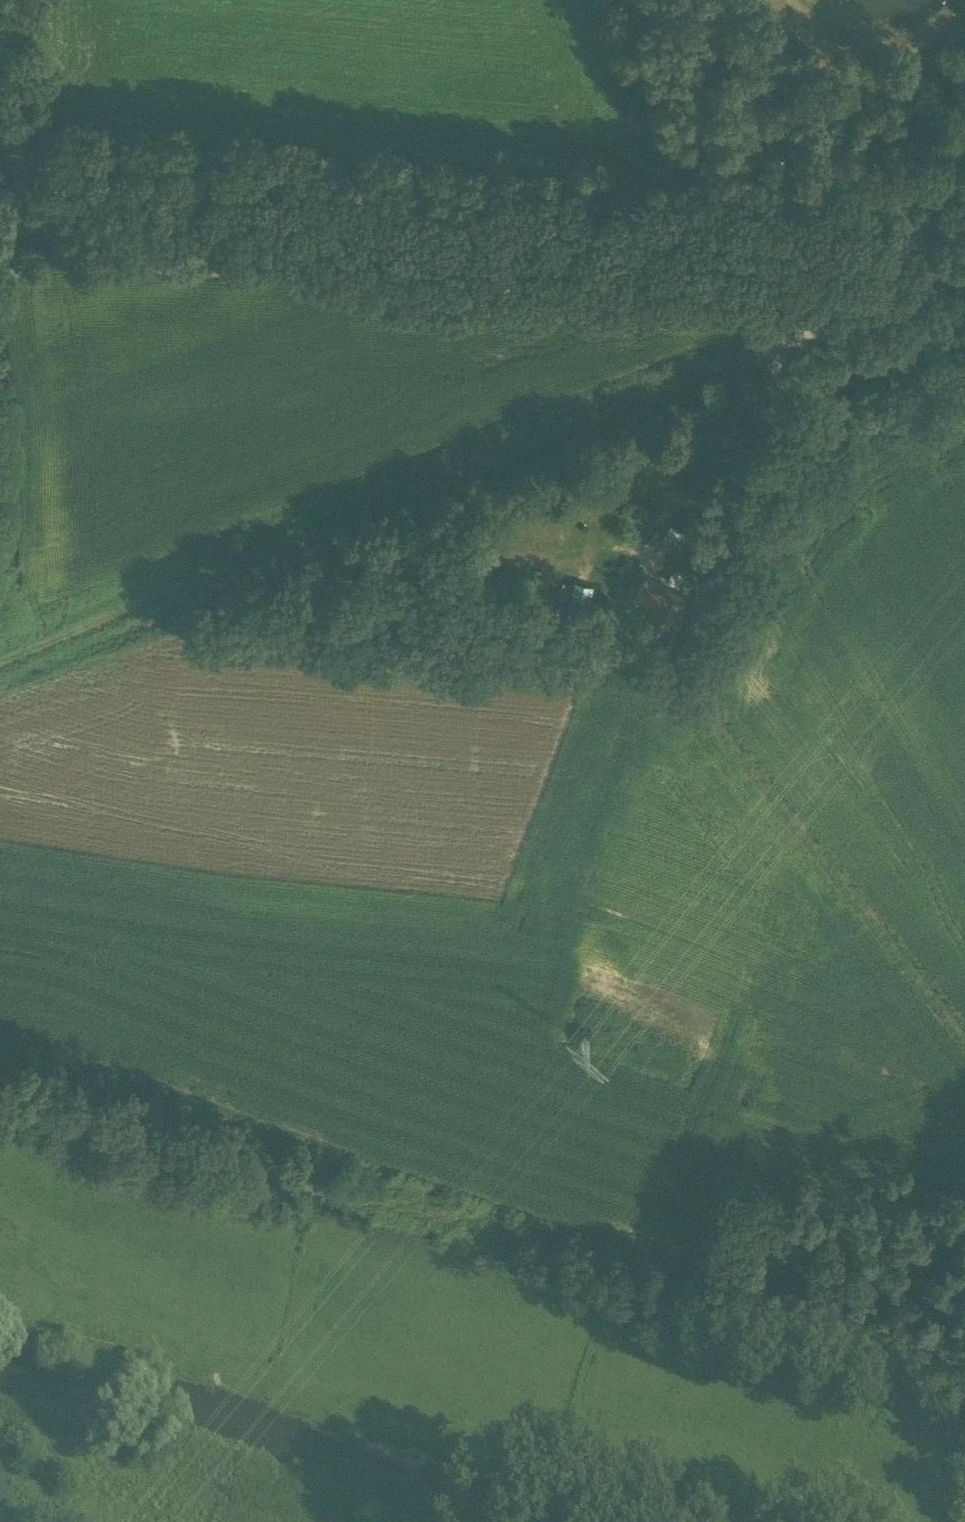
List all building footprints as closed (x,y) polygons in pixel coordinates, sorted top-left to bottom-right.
[(672,525),(665,543),(684,550),(691,533),(672,525)] [(682,597),(645,577),(635,596),(655,607),(649,619),(665,628),(682,597)] [(586,620),(596,583),(578,578),(568,616),(586,620)]
